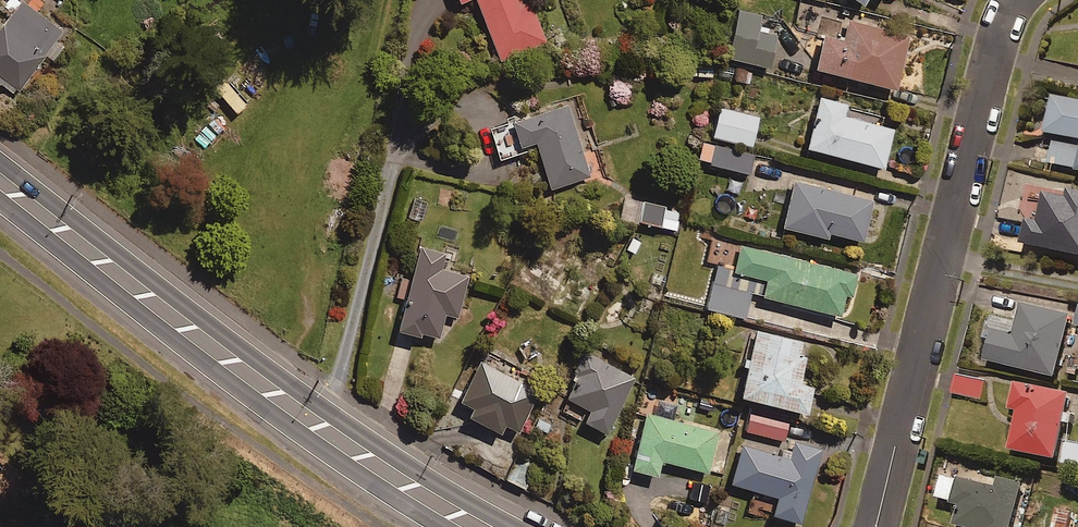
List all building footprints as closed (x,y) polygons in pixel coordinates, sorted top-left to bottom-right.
[(50,63),(61,50),(55,45),(62,36),(14,0),(7,0),(0,9),(11,18),(0,32),(0,84),(15,95),(44,58),(50,63)] [(517,0),(456,0),(459,8),(473,2),(500,64),(545,45),(527,1),(519,4),(517,0)] [(862,10),(868,0),(846,0),(862,10)] [(761,17),(739,12),(727,62),(768,71),(775,39),(757,35),(761,17)] [(908,42),(848,26),(843,46),(824,41),(816,75),(895,94),(908,42)] [(1053,99),(1045,137),(1054,139),(1048,165),(1077,172),(1077,104),(1053,99)] [(846,108),(820,101),(806,152),(882,172),(893,133),(843,120),(846,108)] [(589,180),(566,109),(490,134),(499,164),(536,151),(550,193),(589,180)] [(758,120),(719,110),(712,140),(751,149),(758,120)] [(753,158),(702,145),(697,164),(748,177),(753,158)] [(872,205),(792,186),(782,232),(827,242),(828,237),(862,245),(872,205)] [(1071,196),(1069,204),(1046,200),(1040,228),(1030,226),(1025,251),(1077,262),(1077,197),(1071,196)] [(677,210),(626,200),(621,222),(672,232),(677,210)] [(856,279),(738,250),(733,272),(716,268),(705,312),(744,322),(750,299),(839,321),(845,299),(851,301),(856,279)] [(444,257),(419,251),(412,283),(399,280),(395,298),(407,301),(399,336),(438,344),(443,318),(457,321),(466,279),(440,274),(444,257)] [(1019,328),(992,321),(985,347),(992,349),(988,367),(1057,383),(1072,321),(1023,309),(1019,328)] [(808,348),(756,335),(739,404),(804,421),(811,394),(797,390),(808,348)] [(563,403),(569,406),(562,419),(580,427),(586,414),(589,416),(583,429),(606,440),(634,380),(585,357),(563,403)] [(538,397),(480,367),(459,407),(473,414),(468,424),(499,440),(504,431),(517,437),(538,397)] [(987,382),(958,376),(954,398),(983,403),(987,382)] [(1017,388),(1011,416),(1021,418),(1013,456),(1056,467),(1071,400),(1017,388)] [(788,425),(751,415),(746,434),(783,444),(788,425)] [(717,436),(646,417),(630,475),(656,482),(660,465),(707,477),(717,436)] [(1069,445),(1064,469),(1077,471),(1077,447),(1069,445)] [(794,446),(789,464),(743,451),(731,489),(776,502),(771,520),(795,526),(799,526),(821,454),(794,446)] [(532,479),(514,469),(507,482),(525,492),(532,479)] [(946,482),(940,504),(965,510),(961,526),(1014,526),(1023,489),(1000,483),(998,494),(946,482)] [(1057,511),(1054,526),(1070,526),(1073,514),(1057,511)]
